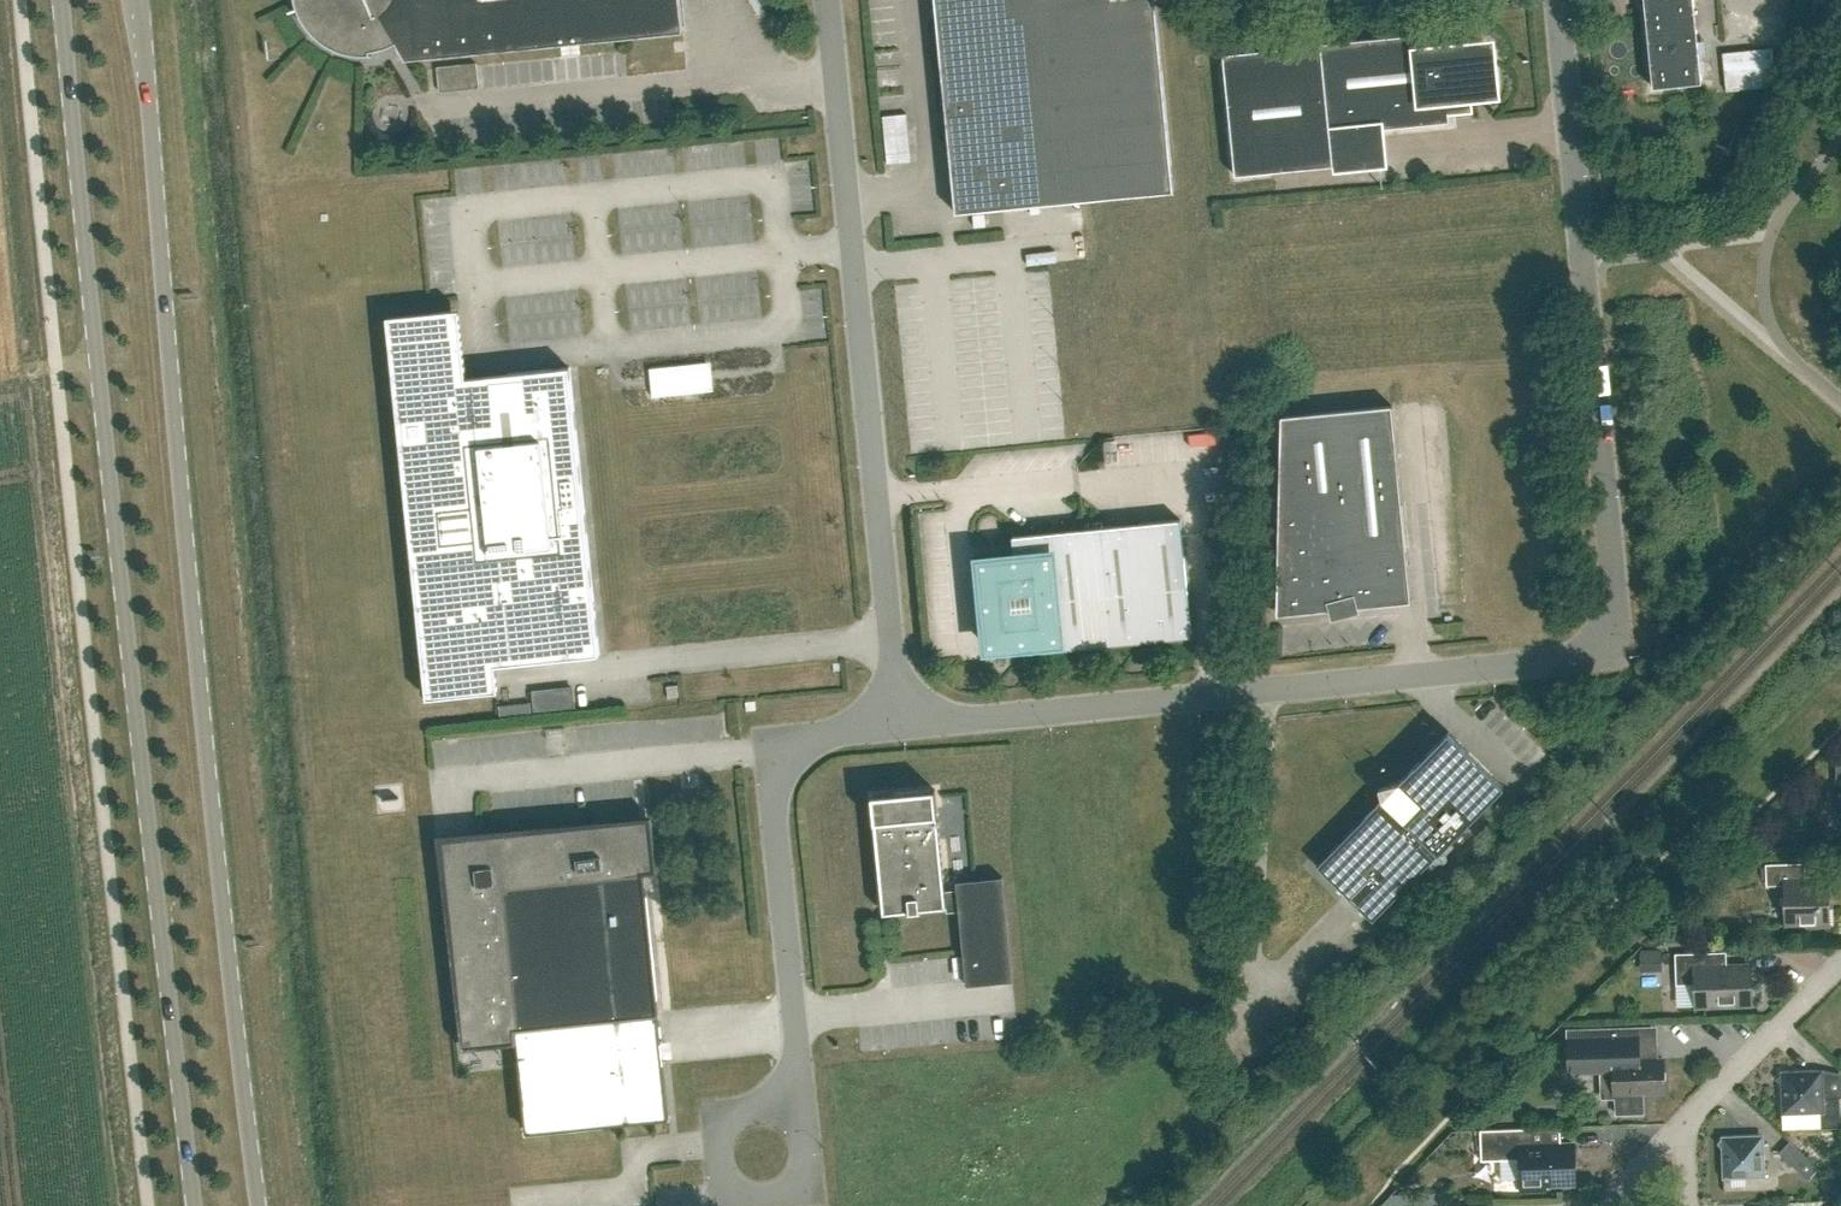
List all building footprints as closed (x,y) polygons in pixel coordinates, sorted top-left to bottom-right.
[(295,0),(297,6),(299,12),(302,18),(305,23),(309,28),(313,33),(318,37),(323,41),(328,44),(333,47),(339,50),(345,52),(351,53),(357,54),(364,54),(364,50),(370,50),(376,49),(382,48),(388,46),(394,44),(399,41),(406,59),(683,31),(680,0),(295,0)] [(956,212),(1174,191),(1156,0),(935,0),(956,212)] [(1647,0),(1647,2),(1645,2),(1653,87),(1702,82),(1694,0),(1647,0)] [(1456,106),(1455,97),(1484,94),(1485,94),(1486,93),(1487,93),(1488,93),(1489,92),(1490,91),(1491,91),(1491,90),(1492,89),(1492,88),(1493,87),(1493,86),(1493,85),(1493,84),(1493,83),(1490,54),(1490,53),(1490,52),(1490,51),(1489,50),(1489,49),(1488,49),(1488,48),(1487,47),(1486,47),(1485,46),(1484,46),(1483,45),(1482,45),(1481,45),(1480,45),(1442,49),(1440,32),(1319,44),(1223,53),(1235,174),(1333,165),(1330,133),(1449,122),(1448,107),(1456,106)] [(1727,91),(1776,86),(1773,48),(1723,53),(1727,91)] [(469,56),(430,58),(432,82),(471,80),(469,56)] [(884,117),(889,163),(913,160),(908,115),(884,117)] [(1378,132),(1379,145),(1424,143),(1423,130),(1378,132)] [(974,227),(986,226),(985,213),(973,215),(974,227)] [(894,219),(893,228),(919,229),(919,219),(894,219)] [(1640,279),(1639,270),(1615,271),(1616,280),(1640,279)] [(499,690),(496,665),(600,655),(570,366),(467,377),(459,309),(387,316),(427,698),(499,690)] [(703,362),(649,367),(651,387),(652,397),(706,391),(705,381),(703,362)] [(1278,614),(1411,601),(1392,405),(1282,416),(1278,614)] [(1015,557),(980,561),(988,647),(1023,644),(1024,653),(1192,636),(1181,519),(1013,535),(1015,557)] [(572,687),(534,691),(536,711),(574,707),(572,687)] [(501,706),(499,706),(500,717),(532,713),(531,703),(529,703),(501,706)] [(1382,798),(1317,865),(1338,886),(1373,920),(1504,787),(1470,752),(1449,731),(1399,781),(1379,787),(1382,798)] [(946,897),(935,789),(873,795),(884,912),(947,906),(947,905),(959,903),(967,985),(1013,981),(1003,876),(956,881),(958,896),(946,897)] [(525,1132),(669,1118),(638,818),(480,834),(480,836),(481,836),(482,841),(468,843),(468,839),(457,840),(458,844),(450,845),(453,877),(448,877),(448,876),(446,876),(462,1034),(514,1029),(525,1132)] [(1807,926),(1830,926),(1828,878),(1802,879),(1802,862),(1766,863),(1767,885),(1784,885),(1785,924),(1807,924),(1807,926)] [(1695,1005),(1752,1003),(1751,965),(1709,967),(1709,952),(1675,953),(1676,984),(1694,984),(1695,1005)] [(1644,1112),(1643,1093),(1664,1092),(1663,1057),(1626,1058),(1625,1027),(1567,1029),(1568,1061),(1580,1060),(1580,1071),(1615,1070),(1616,1113),(1644,1112)] [(1821,1112),(1821,1127),(1840,1127),(1840,1097),(1824,1097),(1823,1069),(1780,1070),(1782,1113),(1821,1112)] [(1574,1182),(1575,1182),(1574,1143),(1532,1145),(1532,1128),(1480,1129),(1481,1160),(1520,1159),(1521,1191),(1545,1190),(1545,1181),(1574,1180),(1574,1182)] [(1721,1135),(1722,1178),(1766,1177),(1764,1133),(1721,1135)] [(1779,1152),(1808,1179),(1818,1168),(1790,1141),(1779,1152)]
